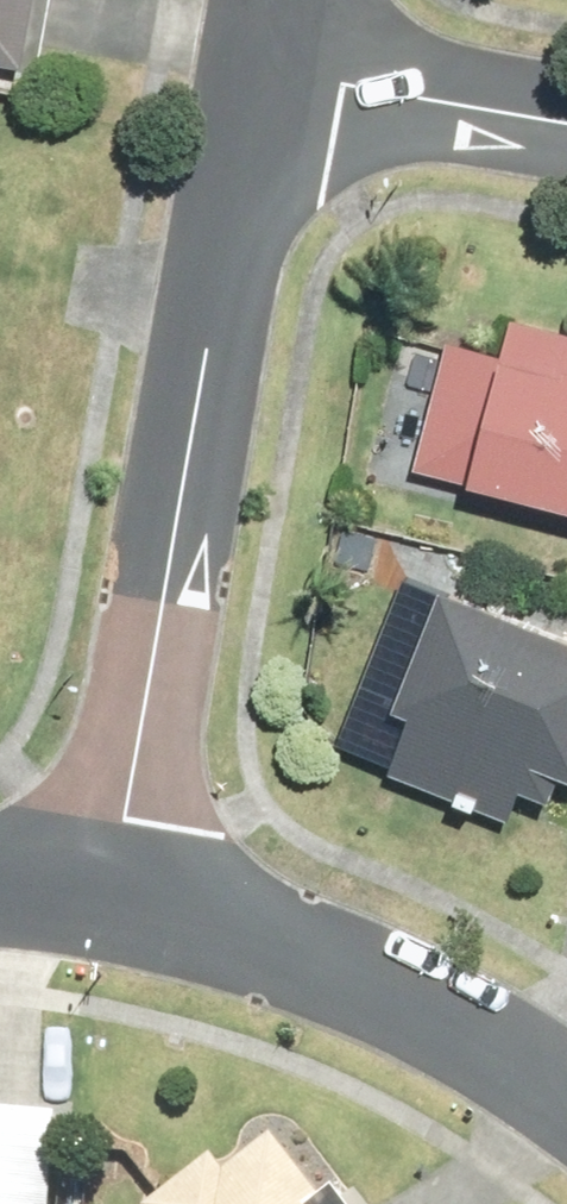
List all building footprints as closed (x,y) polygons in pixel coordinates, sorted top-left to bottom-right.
[(21,66),(32,0),(0,0),(0,62),(21,66)] [(413,470),(566,510),(566,334),(510,319),(500,359),(446,346),(413,470)] [(389,768),(507,815),(517,790),(543,801),(554,772),(566,777),(566,643),(434,590),(389,703),(411,712),(389,768)] [(53,1110),(0,1107),(0,1203),(47,1203),(53,1110)] [(325,1178),(310,1190),(266,1134),(221,1169),(210,1155),(148,1203),(346,1203),(325,1178)]
